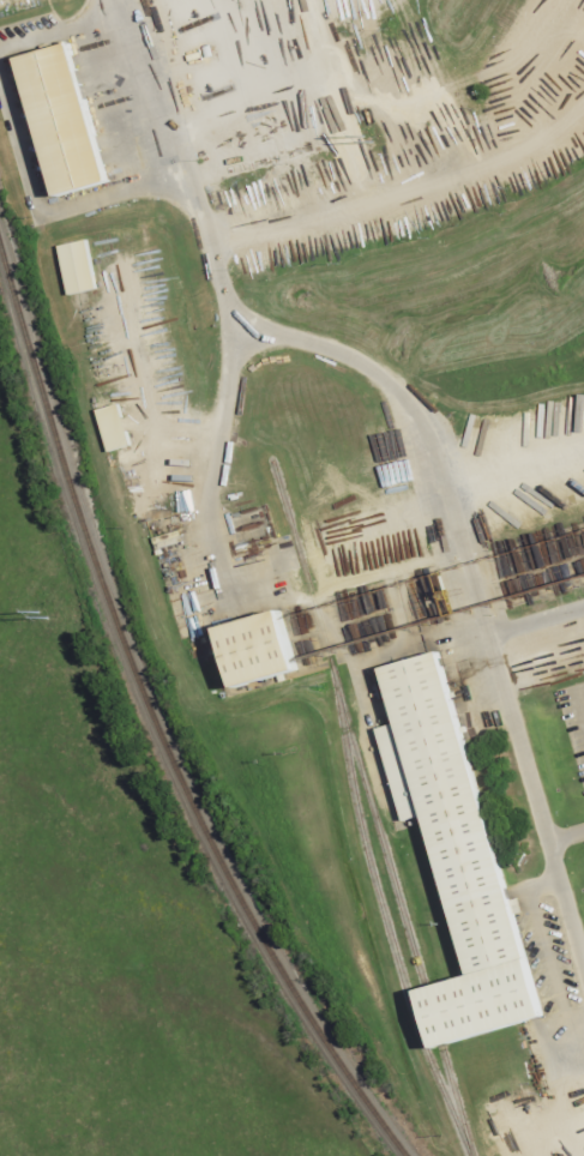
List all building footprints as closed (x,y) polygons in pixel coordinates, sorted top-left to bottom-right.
[(17,58),(68,42),(110,182),(58,198),(17,58)] [(61,246),(72,296),(102,289),(91,239),(61,246)] [(137,445),(125,403),(100,410),(112,452),(137,445)] [(218,630),(279,614),(295,676),(234,692),(218,630)] [(380,670),(397,722),(378,727),(403,820),(425,815),(470,976),(417,991),(433,1049),(546,1023),(439,652),(380,670)]
